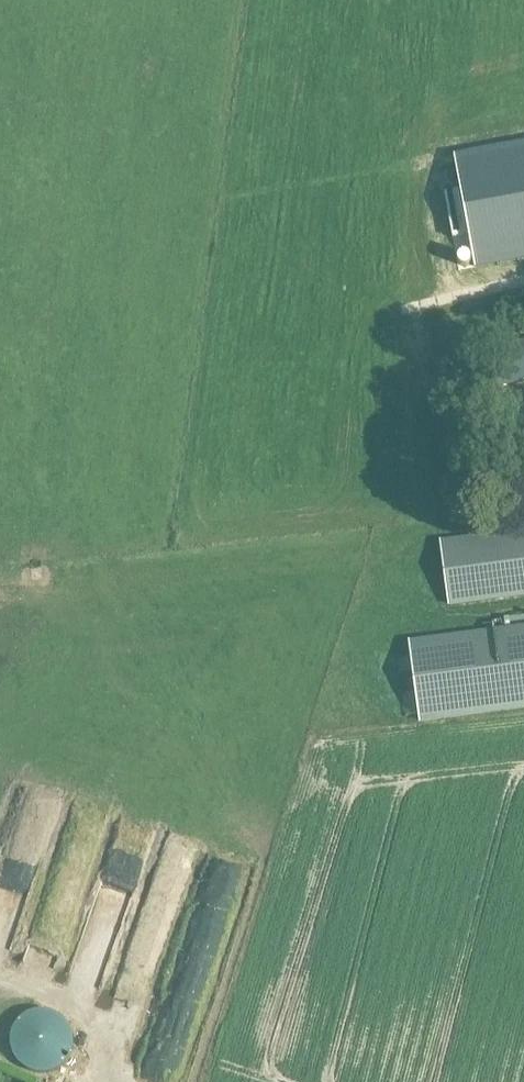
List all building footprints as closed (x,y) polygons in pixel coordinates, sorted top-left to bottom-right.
[(457,155),(478,268),(523,259),(523,143),(457,155)] [(489,341),(497,381),(523,376),(523,334),(489,341)] [(440,541),(449,607),(523,597),(523,530),(440,541)] [(409,641),(420,724),(523,711),(523,626),(409,641)] [(12,1032),(10,1041),(11,1050),(14,1058),(20,1065),(30,1071),(40,1073),(51,1072),(60,1069),(67,1062),(72,1052),(74,1042),(72,1031),(67,1023),(59,1015),(48,1011),(39,1011),(30,1013),(23,1017),(16,1024),(12,1032)]
